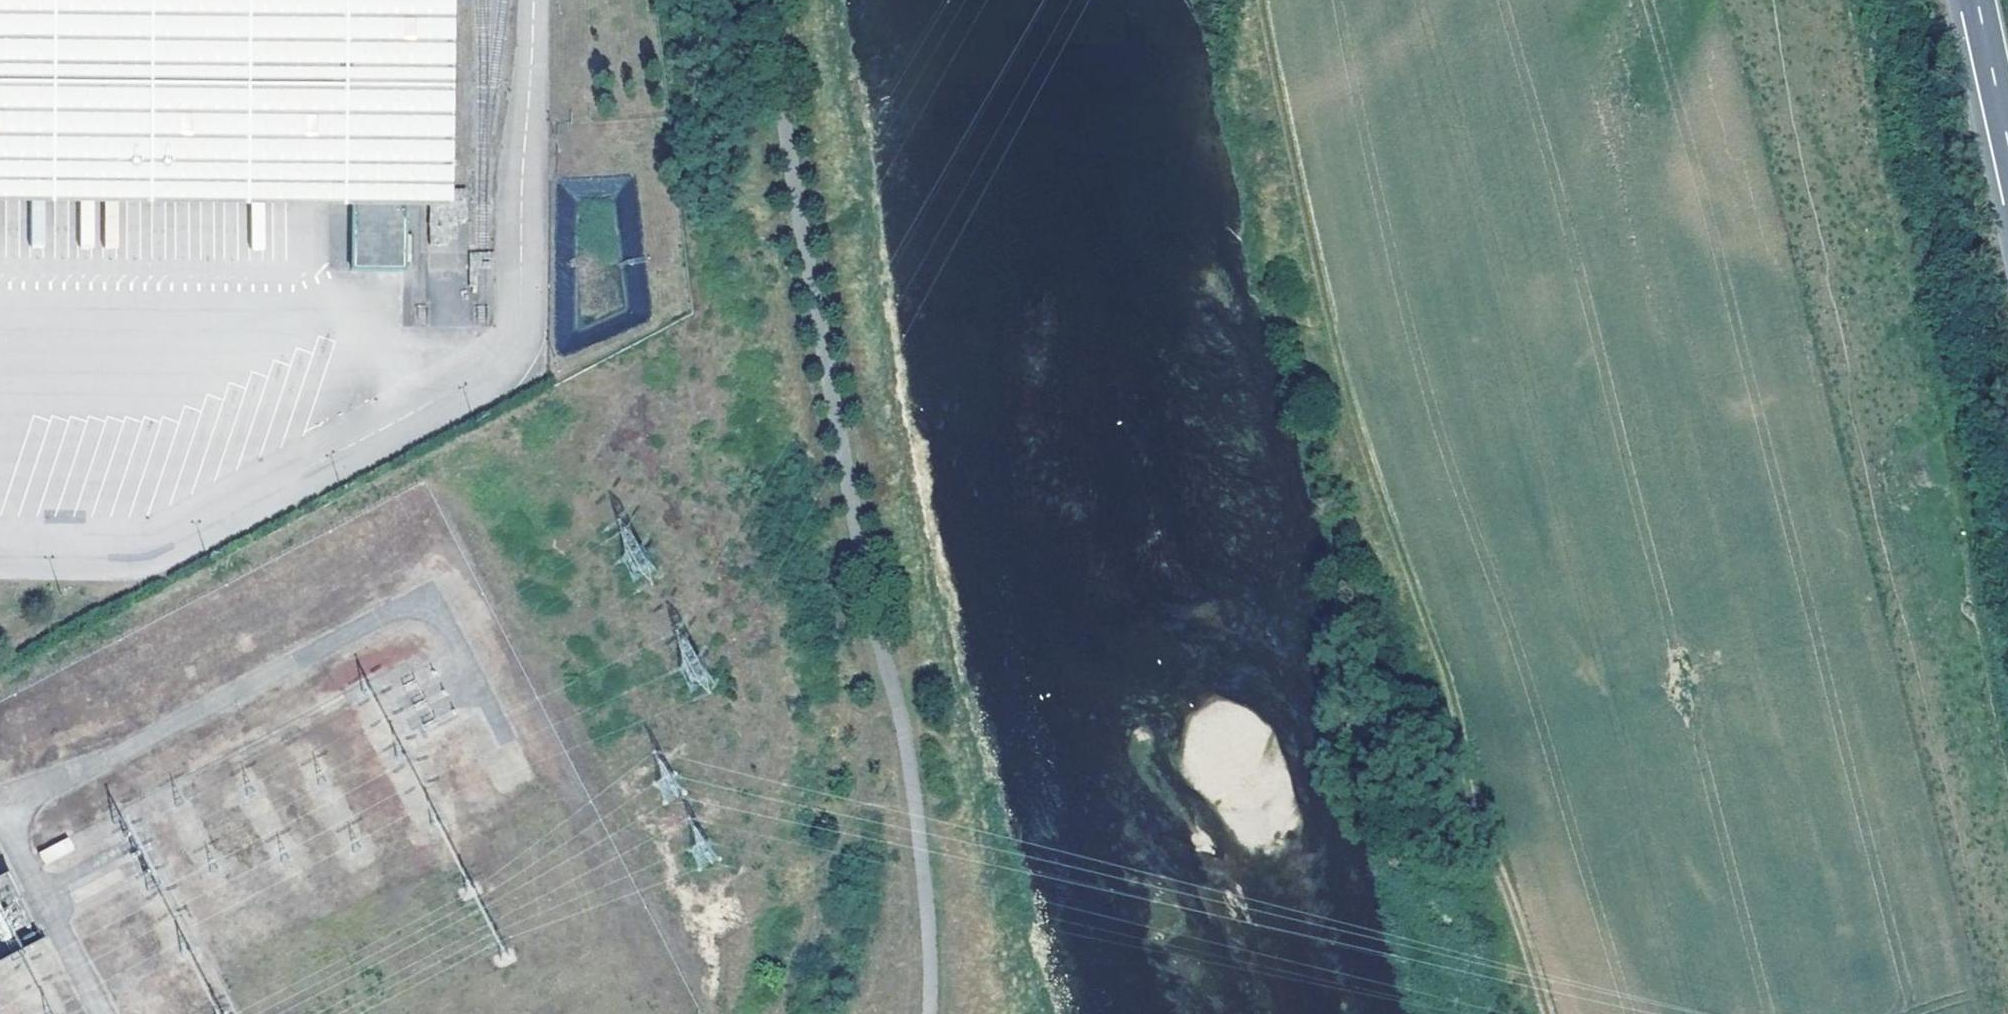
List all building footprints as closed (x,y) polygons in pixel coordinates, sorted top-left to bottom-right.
[(331,185),(354,185),(353,270),(406,271),(406,240),(407,187),(440,187),(442,96),(443,0),(0,0),(0,181),(331,185)] [(454,241),(454,201),(430,202),(430,241),(454,241)] [(73,850),(66,837),(37,852),(44,865),(73,850)] [(0,875),(0,910),(20,900),(7,872),(0,875)]
